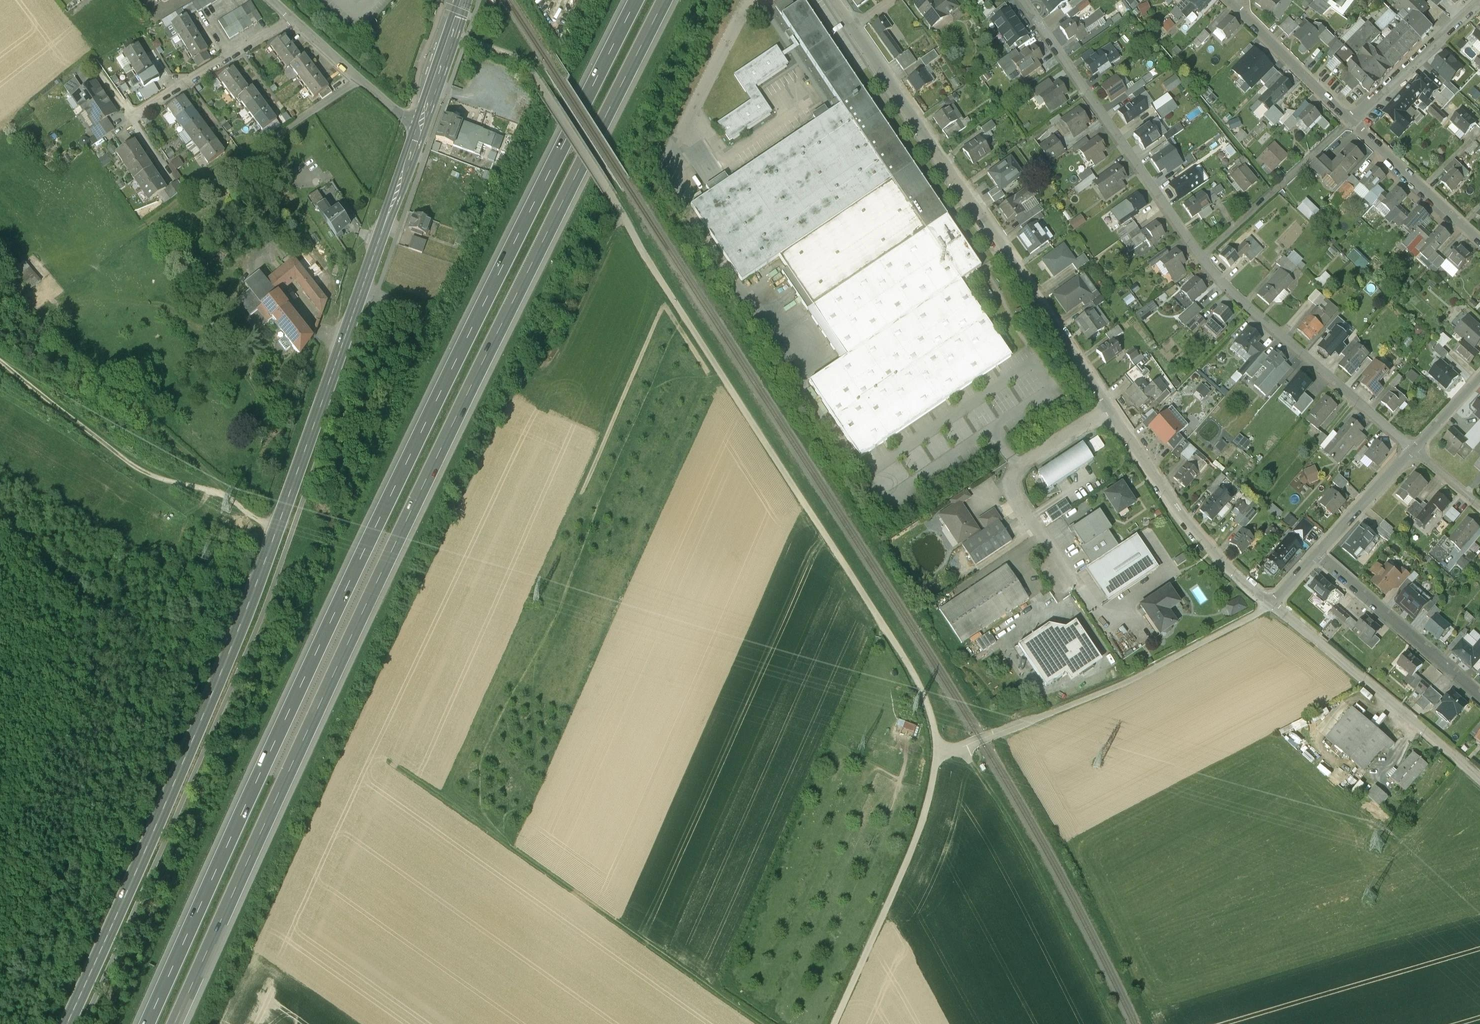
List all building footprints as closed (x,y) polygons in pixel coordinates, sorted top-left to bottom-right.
[(202,9),(196,0),(192,3),(197,12),(202,9)] [(196,0),(202,9),(217,0),(197,0),(196,0)] [(803,3),(795,8),(790,0),(786,0),(775,7),(782,17),(841,104),(926,231),(947,217),(803,3)] [(915,3),(915,4),(914,4),(921,14),(920,14),(924,19),(925,19),(929,26),(934,25),(943,19),(938,12),(943,9),(947,6),(943,0),(940,0),(936,3),(934,0),(919,0),(915,3)] [(951,0),(943,0),(947,6),(943,9),(944,11),(946,11),(955,5),(951,0)] [(1047,4),(1045,6),(1050,13),(1068,1),(1067,0),(1044,0),(1047,4)] [(1175,8),(1180,13),(1190,4),(1189,2),(1192,0),(1183,0),(1177,6),(1175,8)] [(1189,2),(1190,4),(1196,9),(1200,13),(1212,0),(1192,0),(1189,2)] [(1277,0),(1259,0),(1256,4),(1270,14),(1270,15),(1278,21),(1292,3),(1287,0),(1281,0),(1280,2),(1277,0)] [(1323,1),(1344,15),(1354,0),(1339,0),(1338,1),(1337,0),(1324,0),(1323,1)] [(1396,7),(1408,19),(1415,12),(1422,18),(1430,10),(1420,0),(1403,0),(1398,5),(1396,7)] [(251,1),(218,21),(229,39),(262,19),(251,1)] [(1430,1),(1427,4),(1432,9),(1429,13),(1429,15),(1436,21),(1444,13),(1437,7),(1430,1)] [(997,18),(1009,9),(1005,3),(993,12),(997,18)] [(1190,4),(1180,13),(1184,16),(1191,9),(1193,11),(1196,9),(1190,4)] [(1078,13),(1074,8),(1066,14),(1070,20),(1071,20),(1078,13)] [(1000,34),(1018,22),(1009,9),(997,18),(991,21),(1000,34)] [(1408,19),(1404,23),(1421,39),(1432,28),(1422,18),(1415,12),(1408,19)] [(186,16),(172,24),(172,25),(166,29),(172,40),(179,36),(193,27),(186,16)] [(903,55),(887,31),(892,27),(885,17),(872,26),(895,60),(896,59),(903,55)] [(1092,17),(1084,23),(1084,25),(1083,26),(1086,30),(1096,23),(1092,17)] [(1228,17),(1216,29),(1227,40),(1239,27),(1228,17)] [(1288,17),(1278,27),(1283,33),(1293,23),(1288,17)] [(1386,29),(1356,58),(1362,64),(1374,52),(1404,23),(1398,17),(1386,29)] [(1343,47),(1333,58),(1336,61),(1355,79),(1352,82),(1356,85),(1359,82),(1369,92),(1380,80),(1362,64),(1356,58),(1386,29),(1376,19),(1369,26),(1367,24),(1343,47)] [(1070,20),(1060,27),(1069,40),(1075,35),(1079,41),(1089,34),(1086,30),(1083,26),(1080,22),(1075,26),(1071,20),(1070,20)] [(1015,43),(1027,35),(1018,22),(1000,34),(1009,47),(1015,43)] [(1283,33),(1288,38),(1298,27),(1293,23),(1283,33)] [(1404,23),(1374,52),(1383,61),(1375,69),(1384,76),(1421,39),(1404,23)] [(1308,24),(1295,38),(1302,45),(1299,49),(1298,52),(1302,55),(1305,55),(1320,39),(1327,32),(1320,25),(1315,31),(1308,24)] [(193,27),(179,36),(186,48),(200,39),(193,27)] [(1204,31),(1193,42),(1198,48),(1209,36),(1204,31)] [(1327,32),(1320,39),(1331,50),(1337,41),(1327,32)] [(1030,40),(1027,35),(1015,43),(1018,48),(1030,40)] [(285,36),(271,46),(279,57),(293,47),(285,36)] [(200,39),(186,48),(193,60),(206,52),(208,51),(200,39)] [(1331,50),(1327,56),(1334,63),(1336,61),(1333,58),(1343,47),(1337,40),(1331,50)] [(1019,54),(1010,60),(1013,64),(1023,78),(1041,66),(1038,61),(1043,57),(1033,44),(1019,54)] [(1110,44),(1099,51),(1094,55),(1083,62),(1092,75),(1098,71),(1099,73),(1102,71),(1110,66),(1109,65),(1119,59),(1110,44)] [(138,45),(124,54),(131,65),(145,57),(138,45)] [(1241,52),(1245,57),(1253,49),(1249,45),(1241,52)] [(293,47),(279,57),(287,68),(290,66),(301,58),(293,47)] [(751,101),(718,123),(729,140),(771,112),(760,95),(758,96),(753,88),(787,65),(776,48),(734,76),(751,101)] [(1253,49),(1232,70),(1251,88),(1259,80),(1272,67),(1253,49)] [(1016,50),(998,62),(1003,71),(1013,64),(1010,60),(1019,54),(1016,50)] [(1090,50),(1080,57),(1083,62),(1094,55),(1090,50)] [(903,55),(896,59),(904,71),(916,62),(908,51),(903,55)] [(934,51),(921,60),(925,66),(938,57),(934,51)] [(206,52),(193,60),(198,67),(210,60),(206,52)] [(1461,67),(1445,52),(1432,66),(1447,80),(1448,81),(1461,67)] [(301,58),(290,66),(298,77),(312,66),(304,55),(301,58)] [(145,57),(131,65),(138,77),(152,68),(145,57)] [(231,65),(215,74),(219,79),(233,68),(231,65)] [(312,66),(298,77),(306,87),(320,77),(312,66)] [(1278,73),(1272,67),(1259,80),(1265,85),(1278,73)] [(152,68),(138,77),(145,89),(159,80),(152,68)] [(233,68),(219,79),(227,90),(241,79),(233,68)] [(922,69),(907,80),(916,93),(931,83),(922,69)] [(1265,85),(1264,86),(1268,90),(1282,77),(1278,73),(1265,85)] [(1162,84),(1168,92),(1181,84),(1175,76),(1162,84)] [(1439,89),(1424,76),(1421,79),(1418,77),(1411,85),(1422,94),(1428,100),(1439,89)] [(320,77),(306,87),(314,98),(319,95),(328,88),(320,77)] [(1282,77),(1268,90),(1257,102),(1261,106),(1267,112),(1263,116),(1273,126),(1282,117),(1272,107),(1292,87),(1282,77)] [(83,91),(75,78),(64,87),(72,99),(74,98),(73,98),(83,91)] [(1115,78),(1101,87),(1111,102),(1124,93),(1125,92),(1124,92),(1115,78)] [(241,79),(227,90),(235,101),(238,98),(249,90),(241,79)] [(1049,80),(1032,92),(1036,98),(1039,96),(1038,95),(1052,85),(1049,80)] [(1141,80),(1124,92),(1125,92),(1124,93),(1128,97),(1142,88),(1144,86),(1141,80)] [(1459,91),(1448,81),(1447,80),(1443,85),(1446,88),(1455,96),(1459,91)] [(1052,85),(1038,95),(1039,96),(1052,113),(1066,103),(1062,98),(1068,94),(1058,81),(1052,85)] [(96,84),(85,91),(84,90),(83,91),(73,98),(74,98),(83,113),(85,111),(105,98),(96,84)] [(1410,84),(1384,112),(1404,131),(1414,121),(1405,113),(1422,94),(1411,85),(1410,84)] [(249,90),(238,98),(246,109),(260,98),(252,88),(249,90)] [(328,88),(319,95),(322,100),(332,93),(328,88)] [(1142,88),(1132,95),(1135,100),(1139,97),(1140,98),(1146,94),(1142,88)] [(1446,88),(1441,94),(1449,102),(1455,96),(1446,88)] [(1479,94),(1474,89),(1470,93),(1476,99),(1479,94)] [(1151,105),(1156,112),(1172,101),(1167,94),(1151,105)] [(183,97),(167,109),(168,110),(168,109),(172,115),(165,119),(170,125),(176,121),(192,109),(183,97)] [(1135,100),(1118,112),(1127,125),(1148,110),(1140,98),(1139,97),(1135,100)] [(105,98),(85,111),(95,126),(107,119),(115,113),(105,98)] [(260,98),(246,109),(254,120),(268,109),(260,98)] [(1172,101),(1156,112),(1161,120),(1177,108),(1172,101)] [(1257,102),(1250,109),(1254,114),(1261,106),(1257,102)] [(926,231),(841,104),(828,112),(825,108),(813,116),(816,120),(756,161),(753,157),(745,162),(748,166),(729,179),(726,175),(713,183),(716,188),(691,204),(742,280),(779,255),(787,268),(782,271),(807,310),(926,231)] [(1433,105),(1428,111),(1434,118),(1440,112),(1433,105)] [(1321,117),(1310,106),(1301,115),(1312,126),(1321,117)] [(948,108),(934,118),(942,131),(957,121),(948,108)] [(192,109),(176,121),(184,132),(200,120),(192,109)] [(268,109),(254,120),(262,131),(277,120),(268,109)] [(1078,109),(1062,120),(1067,127),(1075,137),(1084,131),(1081,126),(1087,122),(1078,109)] [(1476,123),(1461,110),(1451,121),(1453,123),(1448,128),(1456,135),(1460,130),(1465,135),(1476,123)] [(1447,118),(1440,112),(1434,118),(1441,124),(1447,118)] [(1312,126),(1301,115),(1298,118),(1301,122),(1299,124),(1306,131),(1312,126)] [(479,128),(444,116),(436,140),(462,150),(466,139),(474,142),(479,128)] [(107,119),(95,126),(91,128),(100,141),(114,130),(107,119)] [(200,120),(184,132),(192,142),(208,130),(200,120)] [(992,123),(982,130),(985,135),(986,136),(989,133),(995,128),(992,123)] [(1150,123),(1133,135),(1144,150),(1161,138),(1150,123)] [(1179,125),(1163,136),(1167,141),(1182,130),(1179,125)] [(1295,130),(1290,126),(1286,129),(1291,134),(1295,130)] [(208,130),(192,142),(200,153),(216,141),(208,130)] [(985,135),(962,151),(973,166),(990,154),(987,149),(989,148),(985,142),(983,143),(980,139),(986,136),(985,135)] [(1065,152),(1054,137),(1040,147),(1051,162),(1065,152)] [(1087,145),(1091,142),(1087,137),(1072,147),(1076,153),(1078,151),(1087,145)] [(1091,142),(1087,145),(1092,151),(1096,158),(1103,153),(1107,151),(1097,138),(1091,142)] [(216,141),(200,153),(208,165),(224,153),(216,141)] [(134,142),(116,153),(123,163),(125,162),(136,179),(152,169),(134,142)] [(1287,157),(1273,143),(1259,158),(1263,161),(1266,158),(1276,168),(1277,167),(1275,166),(1285,156),(1286,158),(1287,157)] [(1086,155),(1092,151),(1087,145),(1078,151),(1087,163),(1091,161),(1086,155)] [(1162,145),(1150,153),(1153,158),(1162,152),(1162,153),(1165,150),(1162,145)] [(1350,145),(1331,166),(1333,168),(1326,175),(1338,186),(1341,182),(1364,157),(1350,145)] [(265,150),(259,154),(263,160),(269,156),(265,150)] [(1092,151),(1086,155),(1091,161),(1092,162),(1094,160),(1094,159),(1096,158),(1092,151)] [(1162,153),(1162,152),(1153,158),(1151,159),(1160,172),(1166,168),(1169,173),(1179,166),(1177,163),(1182,160),(1177,152),(1166,159),(1162,153)] [(1096,158),(1094,159),(1094,160),(1092,162),(1095,167),(1106,158),(1103,153),(1096,158)] [(1042,164),(1047,161),(1043,154),(1038,157),(1042,164)] [(1011,158),(988,174),(997,187),(1001,191),(999,188),(1010,180),(1012,183),(1023,176),(1011,158)] [(1331,166),(1323,158),(1312,169),(1323,179),(1326,175),(1333,168),(1331,166)] [(1117,165),(1097,180),(1094,182),(1103,195),(1108,191),(1112,196),(1125,188),(1121,182),(1126,178),(1117,165)] [(1257,182),(1244,166),(1231,177),(1244,192),(1257,182)] [(1360,184),(1360,185),(1370,194),(1371,193),(1378,199),(1384,193),(1378,186),(1386,177),(1376,168),(1360,184)] [(136,179),(135,180),(149,201),(166,189),(152,169),(136,179)] [(1464,179),(1453,169),(1450,172),(1461,183),(1464,179)] [(1193,171),(1171,186),(1177,195),(1185,189),(1199,180),(1193,171)] [(1450,172),(1441,182),(1452,192),(1461,183),(1450,172)] [(1093,175),(1074,188),(1078,194),(1094,182),(1097,180),(1093,175)] [(1337,191),(1329,201),(1338,209),(1360,185),(1360,184),(1352,176),(1344,184),(1337,191)] [(1199,180),(1185,189),(1188,194),(1202,185),(1199,180)] [(178,181),(166,189),(167,191),(165,192),(170,200),(184,190),(178,181)] [(1344,184),(1341,182),(1338,186),(1335,189),(1337,191),(1344,184)] [(1219,186),(1212,191),(1216,197),(1223,192),(1219,186)] [(997,187),(988,194),(995,203),(1004,196),(1001,191),(997,187)] [(1383,204),(1382,205),(1392,214),(1399,206),(1407,197),(1398,188),(1389,197),(1383,204)] [(1013,198),(997,209),(1008,224),(1023,213),(1019,207),(1033,197),(1027,189),(1013,199),(1013,198)] [(1201,193),(1183,205),(1192,218),(1210,206),(1201,193)] [(329,210),(318,194),(314,197),(316,201),(314,203),(317,208),(324,218),(329,215),(329,210)] [(1137,194),(1114,209),(1124,223),(1133,217),(1132,216),(1146,207),(1137,194)] [(1386,194),(1379,201),(1383,204),(1389,197),(1386,194)] [(1297,208),(1310,221),(1320,211),(1307,198),(1297,208)] [(1399,206),(1392,214),(1396,218),(1403,210),(1399,206)] [(1036,207),(1018,220),(1022,226),(1036,215),(1040,213),(1036,207)] [(329,215),(324,218),(327,223),(335,235),(336,237),(350,225),(339,208),(329,215)] [(1411,217),(1403,210),(1396,218),(1394,220),(1401,227),(1404,225),(1412,233),(1413,234),(1420,226),(1429,217),(1419,208),(1411,217)] [(1073,229),(1085,221),(1079,213),(1068,222),(1073,229)] [(431,220),(414,214),(409,228),(412,230),(411,232),(422,236),(423,234),(426,235),(431,220)] [(1022,226),(1020,227),(1023,232),(1035,224),(1040,220),(1036,215),(1022,226)] [(981,268),(947,217),(926,231),(960,282),(961,282),(965,288),(979,279),(974,273),(981,268)] [(1133,221),(1124,228),(1128,233),(1137,227),(1133,221)] [(1156,222),(1146,229),(1150,236),(1155,242),(1165,235),(1156,222)] [(327,223),(321,228),(328,240),(335,235),(327,223)] [(1023,232),(1017,237),(1030,255),(1048,242),(1035,224),(1023,232)] [(1420,226),(1413,234),(1412,233),(1412,234),(1402,246),(1406,249),(1420,235),(1424,230),(1420,226)] [(1427,243),(1425,245),(1435,254),(1451,237),(1441,228),(1432,237),(1427,243)] [(1432,237),(1424,230),(1420,235),(1427,243),(1432,237)] [(926,231),(807,310),(841,359),(808,381),(860,457),(1012,357),(965,288),(961,282),(960,282),(926,231)] [(1150,236),(1145,239),(1150,247),(1153,244),(1152,244),(1155,242),(1150,236)] [(426,242),(413,237),(409,249),(422,254),(426,242)] [(1064,245),(1042,261),(1054,276),(1071,264),(1075,261),(1064,245)] [(1460,246),(1448,260),(1460,271),(1473,257),(1460,246)] [(1228,248),(1219,256),(1230,268),(1239,259),(1234,253),(1228,248)] [(1238,249),(1234,253),(1239,259),(1241,257),(1243,258),(1245,256),(1238,249)] [(1175,250),(1160,261),(1160,262),(1164,268),(1170,264),(1174,270),(1184,263),(1175,250)] [(14,267),(27,288),(48,276),(35,254),(14,267)] [(1075,261),(1071,264),(1076,271),(1088,262),(1083,255),(1075,261)] [(1276,264),(1289,275),(1296,267),(1283,256),(1276,264)] [(1439,256),(1431,264),(1438,270),(1446,262),(1439,256)] [(1156,257),(1148,262),(1152,268),(1160,262),(1160,261),(1156,257)] [(294,260),(279,273),(289,285),(295,280),(321,314),(326,301),(294,260)] [(1301,262),(1297,266),(1301,270),(1305,266),(1301,262)] [(1170,264),(1164,268),(1169,275),(1172,273),(1171,272),(1174,270),(1170,264)] [(1281,270),(1266,286),(1272,291),(1276,286),(1282,292),(1293,281),(1281,270)] [(267,282),(259,273),(245,284),(250,290),(238,300),(250,316),(246,319),(256,332),(272,319),(286,307),(287,307),(277,295),(267,282)] [(279,273),(267,282),(277,295),(289,285),(279,273)] [(1077,277),(1053,295),(1067,313),(1081,302),(1090,295),(1077,277)] [(1195,277),(1181,290),(1192,302),(1206,289),(1195,277)] [(1266,286),(1258,295),(1269,305),(1277,296),(1272,291),(1266,286)] [(1282,292),(1276,286),(1272,291),(1277,296),(1279,294),(1280,294),(1282,292)] [(1126,305),(1135,300),(1129,290),(1121,296),(1126,305)] [(1313,304),(1321,295),(1316,290),(1308,300),(1313,304)] [(1090,295),(1081,302),(1084,307),(1091,302),(1100,296),(1096,291),(1090,295)] [(1318,308),(1324,313),(1332,304),(1321,295),(1313,304),(1318,308)] [(1084,307),(1081,310),(1084,315),(1092,310),(1092,311),(1095,308),(1091,302),(1084,307)] [(1135,312),(1141,320),(1158,311),(1152,302),(1135,312)] [(1196,305),(1179,319),(1184,326),(1201,312),(1196,305)] [(1220,306),(1212,315),(1214,317),(1203,329),(1215,339),(1226,327),(1223,325),(1232,316),(1220,306)] [(286,307),(272,319),(286,337),(300,325),(286,307)] [(1306,321),(1312,326),(1316,322),(1324,313),(1318,308),(1306,321)] [(1092,311),(1092,310),(1084,315),(1075,322),(1079,327),(1081,326),(1090,338),(1104,328),(1092,311)] [(1338,317),(1327,330),(1331,334),(1338,327),(1340,329),(1345,324),(1338,317)] [(1469,317),(1456,332),(1465,340),(1455,353),(1469,365),(1479,353),(1475,349),(1479,344),(1479,327),(1479,326),(1469,317)] [(1306,321),(1298,331),(1310,341),(1318,331),(1312,326),(1306,321)] [(1323,328),(1316,322),(1312,326),(1318,331),(1320,329),(1321,330),(1323,328)] [(286,337),(279,343),(286,351),(292,346),(300,356),(313,338),(302,324),(300,325),(286,337)] [(1117,326),(1105,335),(1110,342),(1112,340),(1113,340),(1123,334),(1117,326)] [(1331,334),(1319,349),(1328,357),(1333,352),(1334,353),(1343,343),(1341,342),(1347,335),(1340,329),(1338,327),(1331,334)] [(1259,339),(1248,329),(1230,349),(1247,364),(1261,348),(1255,343),(1259,339)] [(1444,332),(1435,342),(1439,346),(1443,349),(1452,339),(1444,332)] [(1110,342),(1096,352),(1105,364),(1121,353),(1113,340),(1112,340),(1110,342)] [(1348,347),(1342,354),(1346,358),(1356,347),(1356,348),(1359,345),(1354,341),(1348,347)] [(1343,343),(1334,353),(1339,357),(1342,354),(1348,347),(1343,343)] [(1443,349),(1439,346),(1434,351),(1444,361),(1449,355),(1443,349)] [(1346,358),(1339,366),(1351,376),(1368,357),(1356,348),(1356,347),(1346,358)] [(1247,364),(1238,373),(1242,377),(1265,352),(1261,348),(1247,364)] [(1134,349),(1126,355),(1131,362),(1139,356),(1134,349)] [(1285,362),(1273,352),(1267,358),(1265,361),(1277,371),(1274,374),(1275,375),(1273,377),(1276,379),(1284,370),(1280,367),(1285,362)] [(1263,355),(1256,362),(1273,377),(1275,375),(1274,374),(1277,371),(1265,361),(1267,358),(1263,355)] [(1375,360),(1363,373),(1368,377),(1361,385),(1372,394),(1380,386),(1377,383),(1383,375),(1384,376),(1386,374),(1385,373),(1387,371),(1375,360)] [(1442,362),(1429,375),(1446,391),(1459,377),(1442,362)] [(1135,367),(1125,375),(1134,386),(1141,380),(1144,378),(1135,367)] [(1411,370),(1406,378),(1414,383),(1419,375),(1411,370)] [(1299,374),(1291,384),(1303,394),(1311,385),(1299,374)] [(1398,374),(1389,385),(1394,389),(1403,379),(1398,374)] [(1134,386),(1126,393),(1139,408),(1152,397),(1154,395),(1149,388),(1141,380),(1134,386)] [(1158,380),(1149,388),(1154,395),(1152,397),(1155,401),(1166,390),(1158,380)] [(1204,397),(1209,390),(1200,383),(1194,390),(1204,397)] [(1303,394),(1291,384),(1287,388),(1293,394),(1290,397),(1297,403),(1302,397),(1301,396),(1303,394)] [(1380,386),(1372,394),(1377,398),(1384,390),(1380,386)] [(1394,389),(1381,403),(1393,413),(1405,399),(1394,389)] [(1166,390),(1155,401),(1159,405),(1170,395),(1166,390)] [(1325,397),(1317,406),(1323,411),(1328,417),(1337,407),(1325,397)] [(1328,417),(1323,411),(1319,416),(1326,422),(1328,420),(1327,419),(1328,417)] [(1154,412),(1141,424),(1145,429),(1149,426),(1159,417),(1154,412)] [(1172,416),(1170,418),(1165,412),(1159,417),(1149,426),(1156,435),(1159,433),(1167,443),(1179,434),(1184,429),(1172,416)] [(1337,436),(1324,451),(1333,459),(1348,442),(1355,448),(1363,438),(1359,435),(1363,429),(1351,419),(1337,436)] [(1469,434),(1479,442),(1479,441),(1479,424),(1479,423),(1469,434)] [(1465,438),(1454,429),(1444,440),(1450,445),(1445,449),(1453,456),(1466,442),(1467,441),(1465,438)] [(1327,438),(1320,447),(1324,451),(1337,436),(1333,432),(1327,438)] [(1179,434),(1167,443),(1173,450),(1176,447),(1183,439),(1179,434)] [(1232,441),(1244,450),(1250,443),(1239,434),(1232,441)] [(1327,438),(1322,434),(1314,443),(1320,447),(1327,438)] [(1479,442),(1469,434),(1465,438),(1467,441),(1466,442),(1474,448),(1479,442)] [(1389,452),(1377,441),(1368,450),(1364,455),(1377,466),(1389,452)] [(1082,444),(1038,473),(1049,490),(1093,461),(1093,460),(1092,461),(1081,445),(1082,444)] [(1183,453),(1176,447),(1173,450),(1170,454),(1177,460),(1183,453)] [(1364,447),(1354,458),(1359,462),(1364,455),(1368,450),(1364,447)] [(1190,451),(1184,458),(1188,462),(1194,456),(1195,455),(1190,451)] [(1207,460),(1198,452),(1195,455),(1194,456),(1203,463),(1207,460)] [(1188,462),(1174,479),(1186,490),(1206,466),(1203,463),(1194,456),(1188,462)] [(1315,464),(1303,469),(1309,483),(1321,478),(1315,464)] [(1342,490),(1349,481),(1339,473),(1332,481),(1342,490)] [(1414,473),(1401,490),(1414,501),(1428,484),(1414,473)] [(1213,483),(1206,491),(1211,495),(1218,487),(1213,483)] [(1122,484),(1105,495),(1117,515),(1134,503),(1122,484)] [(1332,490),(1320,504),(1333,515),(1345,502),(1332,490)] [(965,491),(950,501),(953,506),(959,502),(960,503),(969,498),(965,491)] [(1451,503),(1439,493),(1423,510),(1430,516),(1437,508),(1442,513),(1451,503)] [(1213,497),(1200,512),(1211,522),(1224,507),(1213,497)] [(1247,507),(1239,501),(1232,508),(1240,515),(1247,507)] [(1416,501),(1408,512),(1412,515),(1421,505),(1416,501)] [(953,506),(939,515),(946,525),(950,523),(954,530),(951,533),(958,544),(967,538),(969,542),(981,534),(971,520),(969,521),(965,515),(967,514),(960,503),(959,502),(953,506)] [(1069,505),(1049,518),(1052,523),(1072,509),(1069,505)] [(993,510),(979,519),(986,530),(999,522),(1001,521),(993,510)] [(1099,512),(1075,528),(1073,525),(1068,528),(1072,534),(1074,532),(1084,546),(1080,548),(1091,565),(1117,547),(1107,531),(1111,529),(1099,512)] [(1289,525),(1295,519),(1290,514),(1284,520),(1289,525)] [(1453,536),(1459,541),(1467,533),(1472,538),(1479,529),(1479,528),(1468,518),(1453,536)] [(1384,519),(1375,530),(1389,541),(1398,529),(1384,519)] [(1312,528),(1303,520),(1293,532),(1302,540),(1312,528)] [(969,542),(962,546),(975,566),(1012,542),(999,522),(986,530),(981,534),(969,542)] [(1363,525),(1343,549),(1357,561),(1377,537),(1363,525)] [(1276,533),(1269,527),(1263,535),(1270,541),(1276,533)] [(1254,540),(1242,529),(1229,545),(1241,555),(1254,540)] [(1091,565),(1086,568),(1108,601),(1158,568),(1136,535),(1117,547),(1091,565)] [(1287,538),(1268,560),(1269,561),(1280,571),(1300,548),(1287,538)] [(1274,578),(1280,571),(1269,561),(1263,568),(1274,578)] [(999,570),(939,610),(961,643),(1028,599),(1010,572),(1011,569),(1008,564),(1005,564),(1000,567),(999,570)] [(1387,565),(1384,568),(1379,564),(1377,565),(1372,571),(1372,573),(1377,577),(1373,583),(1381,589),(1381,591),(1385,594),(1387,594),(1393,586),(1394,586),(1396,584),(1397,583),(1393,580),(1398,574),(1387,565)] [(1411,577),(1402,570),(1398,574),(1393,580),(1397,583),(1396,584),(1401,588),(1407,581),(1411,577)] [(1336,590),(1321,577),(1311,589),(1326,602),(1336,590)] [(1401,588),(1399,590),(1404,594),(1412,585),(1407,581),(1401,588)] [(1404,594),(1396,603),(1415,619),(1424,609),(1431,601),(1412,585),(1404,594)] [(1168,587),(1140,606),(1160,635),(1162,633),(1166,634),(1170,631),(1171,627),(1176,624),(1168,611),(1179,603),(1168,587)] [(1336,590),(1326,602),(1334,609),(1336,606),(1344,597),(1336,590)] [(1228,597),(1222,592),(1219,596),(1225,601),(1228,597)] [(1240,598),(1225,606),(1230,616),(1245,608),(1240,598)] [(1431,601),(1424,609),(1429,613),(1436,604),(1431,600),(1431,601)] [(1334,609),(1331,612),(1338,618),(1343,612),(1336,606),(1334,609)] [(1435,607),(1427,617),(1432,621),(1437,616),(1438,616),(1441,612),(1435,607)] [(1343,612),(1338,618),(1345,624),(1350,618),(1343,612)] [(1381,629),(1365,616),(1358,624),(1356,628),(1371,641),(1376,635),(1381,629)] [(1438,616),(1437,616),(1432,621),(1425,629),(1439,640),(1450,627),(1438,616)] [(1358,624),(1350,618),(1345,624),(1353,631),(1356,628),(1358,624)] [(1056,631),(1048,630),(1047,633),(1038,631),(1018,645),(1046,687),(1076,667),(1069,657),(1090,643),(1075,621),(1065,628),(1057,626),(1056,631)] [(1461,633),(1452,643),(1457,647),(1462,641),(1466,637),(1461,633)] [(1381,640),(1376,635),(1371,641),(1367,645),(1373,650),(1381,640)] [(984,638),(970,648),(978,659),(992,650),(984,638)] [(1462,641),(1457,647),(1453,652),(1471,668),(1479,658),(1479,641),(1473,650),(1462,641)] [(1090,643),(1069,657),(1076,667),(1079,672),(1100,658),(1090,643)] [(1422,665),(1407,652),(1397,664),(1413,677),(1422,665)] [(1418,677),(1410,686),(1422,697),(1430,687),(1418,677)] [(1430,687),(1422,697),(1434,707),(1443,698),(1430,687)] [(1468,705),(1452,691),(1443,703),(1444,704),(1437,712),(1450,723),(1457,715),(1458,716),(1468,705)] [(1352,708),(1326,739),(1364,771),(1381,751),(1386,755),(1395,744),(1352,708)] [(1305,720),(1293,722),(1294,729),(1307,727),(1305,720)] [(904,721),(902,728),(913,732),(916,725),(904,721)] [(1470,734),(1475,739),(1479,733),(1479,723),(1470,734)] [(902,738),(898,745),(916,754),(920,747),(902,738)] [(1414,754),(1392,779),(1392,778),(1391,779),(1405,791),(1417,778),(1416,777),(1427,765),(1428,766),(1414,753),(1413,753),(1414,754)] [(1376,786),(1367,796),(1380,807),(1389,797),(1376,786)]
